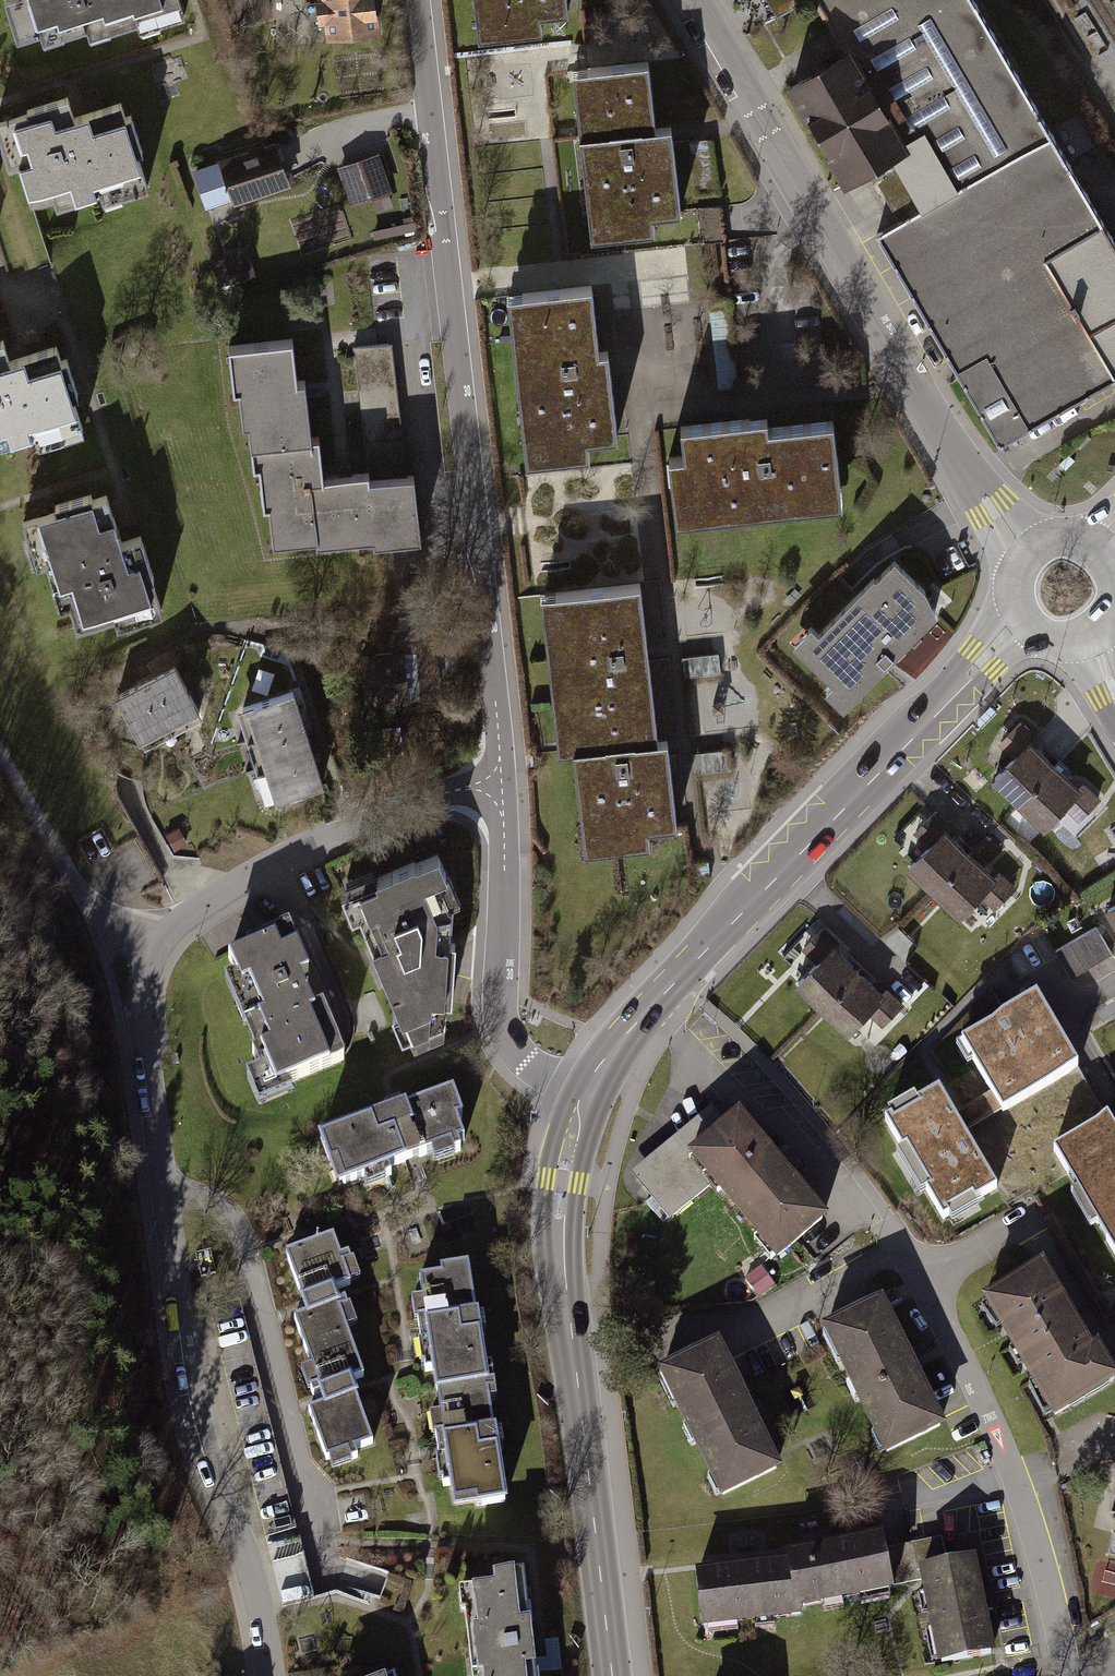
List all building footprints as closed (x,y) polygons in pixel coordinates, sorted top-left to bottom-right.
[(19,38),(41,32),(43,40),(88,26),(91,34),(140,19),(143,27),(185,14),(181,0),(7,0),(19,38)] [(270,0),(242,0),(243,11),(271,7),(270,0)] [(372,0),(315,0),(320,45),(376,39),(372,0)] [(480,40),(546,33),(545,20),(575,17),(573,0),(476,0),(480,40)] [(778,17),(808,0),(768,0),(778,17)] [(823,140),(993,42),(969,0),(820,0),(852,56),(794,90),(823,140)] [(993,42),(823,140),(851,187),(871,176),(901,228),(1051,142),(993,42)] [(651,60),(570,68),(588,239),(661,232),(659,215),(683,212),(674,123),(665,124),(658,125),(651,60)] [(0,121),(0,138),(10,169),(20,166),(32,203),(56,196),(58,204),(102,191),(104,200),(150,186),(140,153),(144,151),(132,113),(127,115),(123,102),(75,117),(69,95),(27,108),(28,112),(0,121)] [(709,138),(688,140),(694,190),(715,188),(709,138)] [(901,228),(878,241),(1000,451),(1114,384),(1114,252),(1051,142),(901,228)] [(275,145),(189,177),(206,224),(292,192),(275,145)] [(387,149),(333,169),(347,208),(401,188),(387,149)] [(221,282),(247,276),(242,255),(217,261),(221,282)] [(596,353),(590,290),(506,298),(523,460),(588,454),(587,440),(613,437),(609,400),(604,352),(596,353)] [(726,306),(708,308),(718,388),(736,386),(726,306)] [(58,345),(11,360),(5,340),(0,342),(0,450),(13,445),(13,443),(37,435),(40,445),(85,430),(75,397),(80,395),(68,359),(63,361),(58,345)] [(373,476),(406,473),(395,342),(362,345),(373,476)] [(228,357),(243,456),(306,451),(290,352),(228,357)] [(684,431),(687,460),(669,462),(676,521),(837,503),(829,428),(763,435),(762,422),(758,422),(684,431)] [(306,451),(243,456),(258,555),(313,551),(308,490),(322,488),(317,448),(306,451)] [(308,490),(313,551),(370,546),(371,556),(420,550),(413,483),(364,489),(364,484),(322,488),(308,490)] [(123,544),(109,497),(94,501),(93,496),(56,508),(58,513),(24,524),(38,568),(47,565),(55,588),(51,589),(58,610),(71,606),(78,630),(116,618),(119,627),(164,613),(153,581),(156,581),(143,538),(123,544)] [(931,590),(899,559),(825,632),(818,625),(799,644),(839,683),(831,690),(850,709),(942,615),(931,590)] [(642,662),(635,588),(545,597),(561,750),(579,748),(650,741),(642,662)] [(172,675),(143,690),(167,735),(196,720),(172,675)] [(167,735),(143,690),(113,705),(136,751),(167,735)] [(294,700),(231,720),(240,747),(303,726),(294,700)] [(303,726),(240,747),(250,778),(313,758),(303,726)] [(1056,768),(1014,731),(993,754),(1009,767),(990,788),(1017,812),(1056,768)] [(650,741),(579,748),(589,854),(655,848),(653,828),(684,825),(679,777),(675,739),(650,741)] [(324,790),(313,758),(250,778),(261,811),(324,790)] [(1056,768),(1017,812),(1048,839),(1060,826),(1077,841),(1104,810),(1056,768)] [(970,859),(945,836),(908,876),(933,899),(970,859)] [(970,859),(933,899),(962,925),(981,905),(995,918),(1018,893),(1002,878),(996,883),(970,859)] [(455,1020),(435,868),(342,894),(393,1039),(455,1020)] [(1104,907),(1114,926),(1114,900),(1104,907)] [(1044,927),(1057,950),(1074,941),(1061,918),(1044,927)] [(1074,941),(1057,950),(1072,976),(1112,953),(1098,927),(1074,941)] [(840,944),(826,931),(785,973),(797,984),(792,989),(820,1016),(859,975),(833,951),(840,944)] [(343,1073),(285,941),(211,974),(270,1105),(343,1073)] [(884,999),(859,975),(820,1016),(847,1041),(866,1020),(883,1036),(906,1011),(888,994),(884,999)] [(1078,1073),(1037,1002),(962,1045),(991,1095),(1001,1113),(1004,1116),(1078,1073)] [(942,1220),(996,1189),(963,1134),(953,1116),(939,1091),(885,1121),(942,1220)] [(473,1158),(449,1095),(311,1146),(335,1210),(473,1158)] [(991,1095),(953,1116),(963,1134),(1001,1113),(991,1095)] [(736,1117),(726,1105),(716,1113),(712,1108),(630,1175),(669,1222),(712,1188),(776,1267),(829,1224),(739,1114),(736,1117)] [(1050,1143),(1114,1257),(1114,1136),(1102,1113),(1050,1143)] [(330,1243),(282,1259),(304,1320),(289,1325),(304,1369),(350,1353),(332,1302),(360,1292),(350,1264),(338,1268),(330,1243)] [(1106,1384),(1031,1259),(976,1292),(1050,1417),(1106,1384)] [(758,1265),(742,1275),(757,1297),(772,1286),(758,1265)] [(467,1275),(410,1284),(431,1408),(487,1399),(467,1275)] [(941,1440),(884,1317),(820,1346),(878,1469),(941,1440)] [(350,1353),(304,1369),(321,1419),(305,1425),(321,1471),(371,1453),(350,1391),(361,1387),(350,1353)] [(778,1481),(720,1360),(661,1386),(719,1509),(778,1481)] [(487,1399),(431,1408),(450,1524),(506,1515),(487,1399)] [(1112,1542),(1107,1562),(1114,1564),(1114,1542),(1112,1542)] [(781,1573),(787,1625),(893,1607),(882,1544),(779,1563),(781,1573)] [(973,1559),(924,1568),(943,1664),(991,1655),(973,1559)] [(781,1573),(693,1583),(700,1641),(788,1631),(787,1625),(781,1573)] [(452,1590),(463,1675),(529,1675),(517,1582),(452,1590)]
